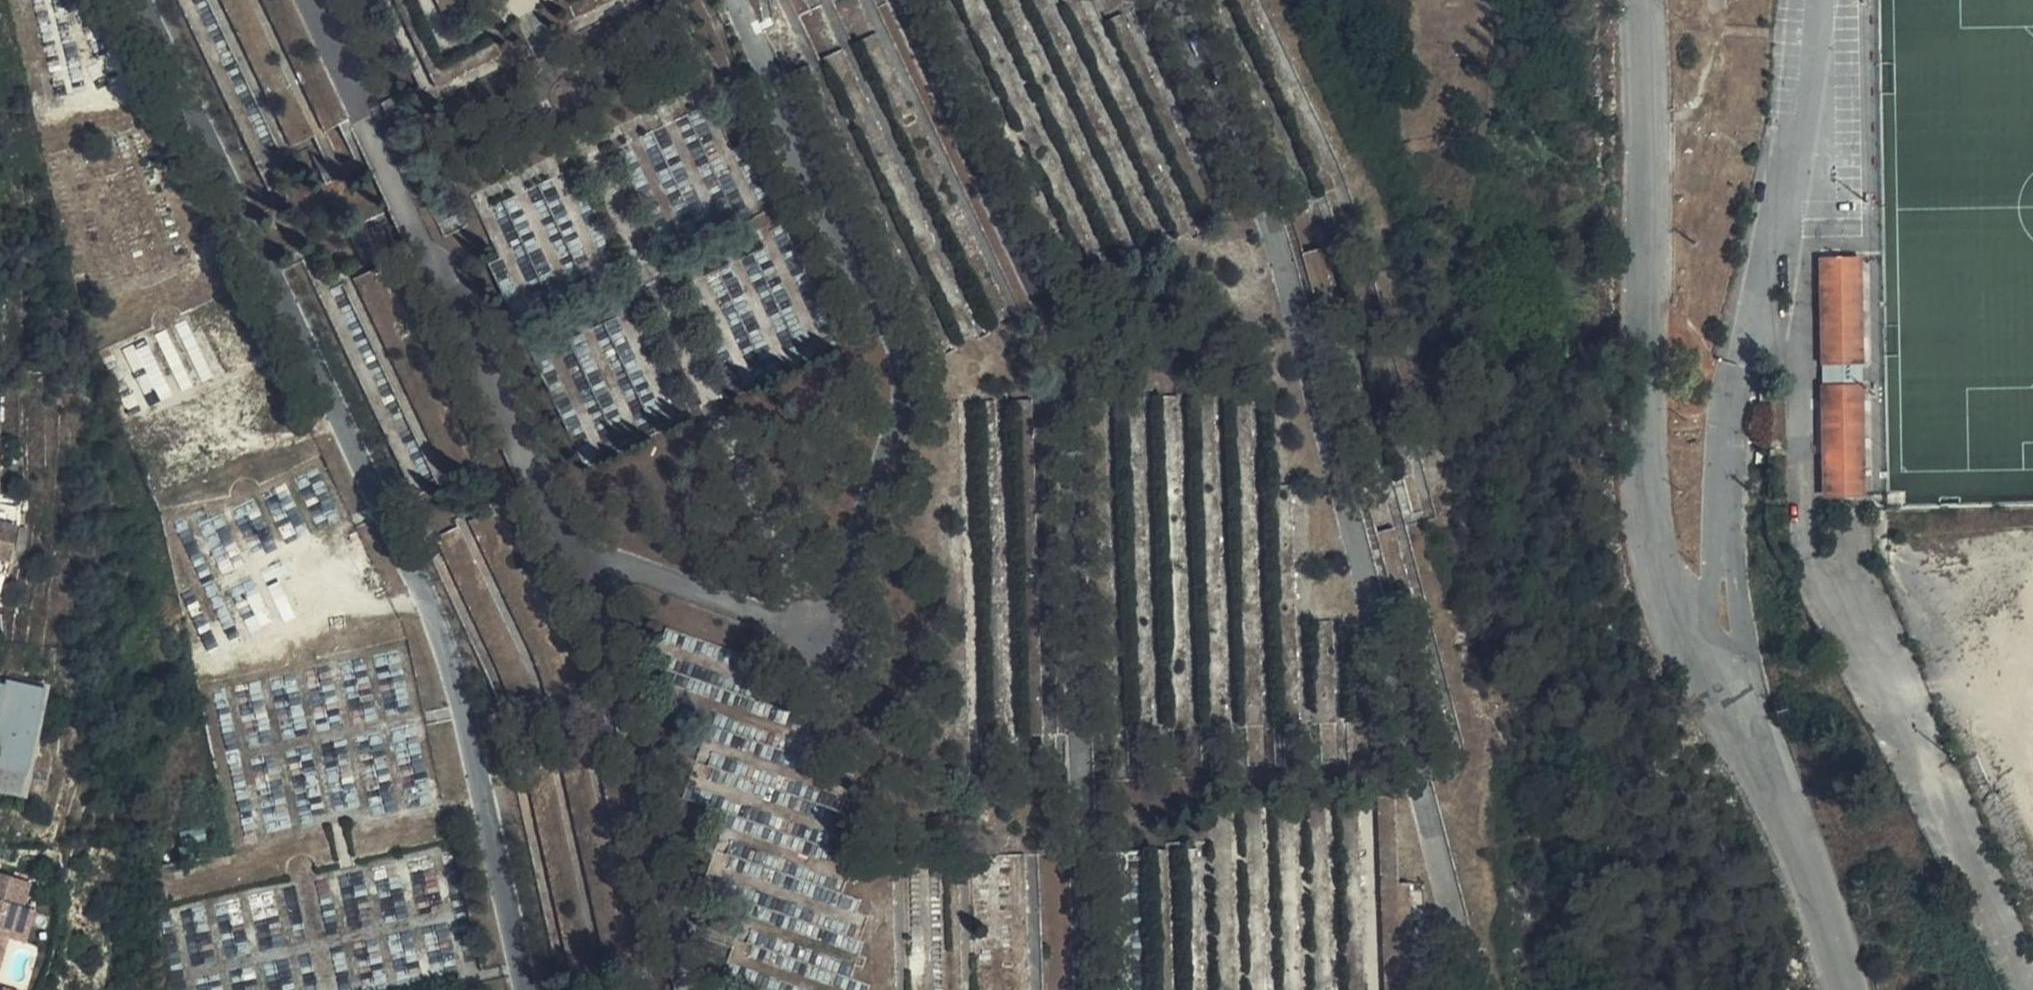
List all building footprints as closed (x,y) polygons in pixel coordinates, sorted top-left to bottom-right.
[(53,58),(55,90),(82,87),(78,39),(64,40),(66,57),(53,58)] [(1862,367),(1868,260),(1833,259),(1826,363),(1862,367)] [(1855,498),(1861,390),(1825,388),(1819,496),(1855,498)] [(8,522),(10,502),(0,501),(0,521),(8,522)] [(5,559),(8,522),(0,521),(0,559),(5,559)] [(47,684),(0,677),(0,790),(32,794),(47,684)] [(3,928),(20,932),(26,910),(21,908),(27,883),(0,877),(0,941),(3,928)] [(26,910),(20,932),(3,928),(0,941),(0,971),(7,940),(24,944),(32,911),(26,910)]
